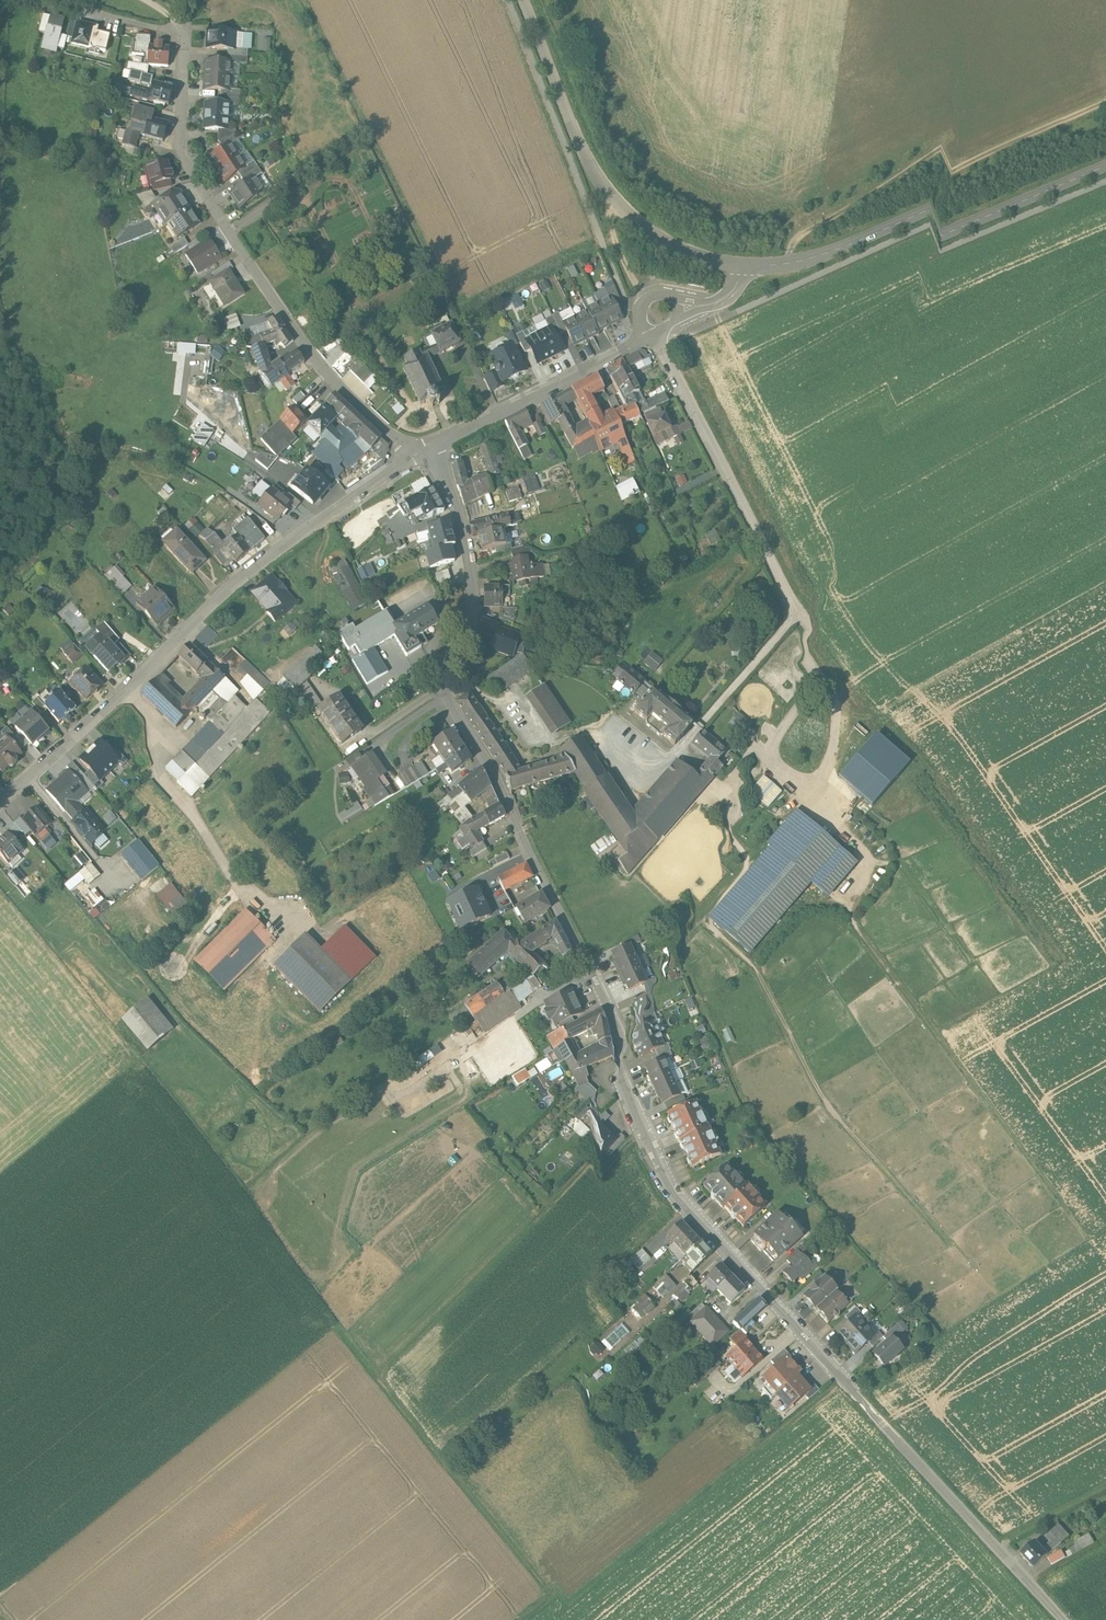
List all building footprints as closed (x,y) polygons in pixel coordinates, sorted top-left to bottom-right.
[(235,67),(207,65),(206,83),(227,84),(234,85),(234,83),(241,84),(242,69),(235,68),(235,67)] [(148,71),(134,70),(133,88),(143,89),(143,87),(147,88),(148,80),(147,80),(148,71)] [(168,82),(148,80),(147,88),(147,98),(148,99),(167,101),(168,82)] [(246,91),(227,90),(226,97),(230,97),(230,98),(246,99),(246,91)] [(147,98),(129,96),(127,103),(143,107),(146,108),(148,99),(147,98)] [(226,97),(205,96),(205,109),(229,111),(230,98),(230,97),(226,97)] [(129,118),(133,119),(151,124),(152,121),(155,112),(148,111),(149,108),(146,108),(143,107),(142,110),(132,107),(129,118)] [(229,111),(205,109),(204,123),(220,124),(229,125),(229,124),(229,111)] [(117,127),(148,135),(151,124),(133,119),(132,124),(119,120),(117,127)] [(172,126),(152,121),(151,124),(148,135),(168,140),(172,126)] [(239,132),(219,131),(219,138),(229,139),(229,140),(239,141),(239,132)] [(155,140),(138,135),(137,142),(153,146),(155,140)] [(224,140),(229,140),(229,139),(219,138),(204,137),(203,147),(201,150),(203,152),(202,163),(217,164),(227,164),(228,155),(224,149),(224,140)] [(137,142),(136,141),(133,150),(129,164),(126,163),(122,178),(135,181),(138,167),(139,165),(142,152),(151,155),(154,146),(153,146),(137,142)] [(151,155),(142,152),(139,165),(138,167),(162,173),(166,159),(151,155)] [(227,164),(217,164),(217,175),(218,174),(234,170),(234,164),(227,164)] [(234,170),(218,174),(223,182),(230,178),(237,174),(234,170)] [(223,182),(209,191),(216,203),(237,189),(230,178),(223,182)] [(237,189),(216,203),(223,214),(236,206),(244,200),(237,189)] [(114,195),(100,191),(98,198),(111,203),(114,195)] [(252,194),(244,200),(236,206),(240,212),(256,201),(252,194)] [(166,196),(145,201),(149,218),(151,218),(169,214),(174,213),(172,203),(168,204),(166,196)] [(256,201),(240,212),(243,217),(253,211),(260,207),(256,201)] [(169,214),(151,218),(152,224),(170,220),(169,214)] [(180,224),(170,231),(167,227),(157,234),(156,233),(152,236),(155,242),(157,241),(167,257),(169,256),(190,242),(187,238),(188,237),(180,224)] [(151,225),(136,228),(144,241),(152,236),(156,233),(151,225)] [(190,242),(169,256),(179,270),(192,261),(191,259),(198,255),(190,242)] [(184,271),(170,280),(174,286),(188,277),(184,271)] [(209,271),(186,286),(198,306),(222,291),(209,271)] [(245,327),(229,300),(208,314),(224,340),(245,327)] [(610,318),(602,322),(605,330),(606,329),(611,339),(617,336),(610,318)] [(515,325),(507,329),(513,340),(520,336),(515,325)] [(605,330),(594,335),(605,358),(617,352),(611,339),(606,329),(605,330)] [(594,335),(582,342),(583,344),(593,364),(605,358),(594,335)] [(223,348),(228,361),(241,356),(236,343),(223,348)] [(593,364),(583,344),(571,350),(583,372),(595,366),(593,364)] [(554,345),(548,348),(557,366),(563,364),(559,356),(559,355),(554,345)] [(557,366),(548,348),(542,352),(546,359),(552,369),(557,366)] [(277,350),(267,353),(272,362),(282,359),(283,358),(277,350)] [(449,357),(441,361),(439,358),(432,362),(433,365),(429,367),(438,384),(457,375),(449,357)] [(272,362),(266,364),(269,373),(273,372),(277,370),(280,374),(283,379),(292,372),(286,364),(282,359),(272,362)] [(259,367),(252,369),(250,363),(241,366),(246,379),(252,379),(262,376),(259,367)] [(511,363),(504,366),(509,376),(510,376),(511,378),(516,375),(512,367),(511,363)] [(522,371),(519,363),(512,367),(516,375),(521,385),(527,382),(522,371)] [(266,364),(259,367),(262,376),(269,373),(266,364)] [(298,380),(292,372),(283,379),(290,386),(294,382),(298,380)] [(186,373),(185,381),(203,382),(204,374),(186,373)] [(218,390),(225,381),(218,376),(212,384),(218,390)] [(262,376),(251,381),(254,395),(258,394),(261,402),(269,396),(262,376)] [(503,379),(501,378),(500,376),(498,377),(496,378),(494,379),(494,381),(494,384),(487,388),(492,398),(491,401),(492,403),(493,404),(495,404),(500,413),(523,401),(511,378),(510,376),(509,376),(503,379)] [(416,383),(413,384),(411,384),(411,385),(407,387),(406,387),(405,388),(402,389),(406,397),(401,399),(402,402),(403,403),(405,407),(405,408),(406,409),(408,412),(408,414),(409,414),(411,418),(410,420),(412,420),(414,424),(413,426),(415,426),(417,430),(416,431),(417,432),(418,435),(421,433),(422,433),(422,432),(425,433),(427,434),(428,437),(430,437),(431,436),(435,434),(436,434),(437,432),(436,430),(437,427),(436,427),(437,425),(438,425),(439,425),(442,423),(440,420),(440,419),(439,419),(437,415),(437,414),(436,413),(434,409),(435,408),(433,407),(431,404),(432,402),(430,402),(428,398),(429,396),(427,396),(426,392),(426,391),(426,390),(427,390),(427,389),(429,388),(430,388),(431,387),(431,385),(431,384),(430,384),(428,381),(429,380),(428,379),(427,378),(416,383)] [(290,386),(278,394),(287,405),(303,393),(294,382),(290,386)] [(633,384),(618,392),(623,401),(637,393),(633,384)] [(371,405),(357,391),(348,401),(362,414),(371,405)] [(618,392),(602,402),(607,410),(623,401),(618,392)] [(294,415),(287,405),(278,394),(271,399),(269,396),(261,402),(260,402),(271,416),(278,411),(286,421),(294,415)] [(623,401),(607,410),(615,424),(620,421),(616,413),(627,407),(623,401)] [(492,403),(480,408),(488,423),(502,416),(500,413),(495,404),(493,404),(492,403)] [(627,407),(616,413),(620,421),(624,428),(634,423),(627,407)] [(600,422),(594,408),(586,412),(593,426),(600,422)] [(586,412),(578,416),(585,429),(593,426),(586,412)] [(585,429),(578,416),(568,421),(572,429),(572,430),(582,447),(593,441),(588,433),(587,433),(585,429)] [(300,422),(292,430),(296,434),(304,427),(300,422)] [(565,423),(555,428),(559,436),(568,431),(565,423)] [(333,424),(324,433),(332,442),(337,447),(339,445),(347,437),(333,424)] [(641,434),(645,442),(664,433),(661,426),(641,434)] [(554,452),(545,434),(536,437),(547,456),(554,452)] [(641,434),(631,439),(635,447),(645,442),(641,434)] [(332,442),(326,435),(323,437),(330,444),(332,442)] [(615,443),(612,444),(616,455),(635,447),(631,439),(630,436),(615,443)] [(330,444),(323,437),(307,454),(319,466),(329,455),(329,456),(335,449),(330,444)] [(347,437),(339,445),(345,450),(352,443),(347,437)] [(293,438),(279,450),(292,464),(305,452),(293,438)] [(609,442),(597,448),(593,441),(582,447),(585,451),(588,456),(586,457),(591,467),(595,478),(598,483),(622,470),(616,455),(611,444),(609,442)] [(523,442),(502,452),(517,482),(524,478),(526,478),(518,463),(529,457),(530,457),(529,455),(523,442)] [(352,443),(345,450),(351,455),(346,460),(354,470),(358,467),(369,458),(352,443)] [(192,465),(205,473),(215,456),(202,449),(192,465)] [(279,450),(260,467),(275,484),(294,467),(292,464),(279,450)] [(345,450),(335,461),(329,456),(329,455),(319,466),(337,484),(354,470),(346,460),(351,455),(345,450)] [(585,451),(577,455),(580,460),(573,464),(571,460),(561,465),(575,489),(595,478),(591,467),(586,457),(588,456),(585,451)] [(543,465),(536,452),(529,455),(530,457),(529,457),(535,469),(543,465)] [(666,460),(661,462),(665,471),(676,466),(672,457),(666,460)] [(486,474),(478,477),(480,485),(489,482),(486,474)] [(625,477),(617,480),(624,497),(624,496),(628,504),(629,503),(630,508),(635,506),(633,502),(634,501),(631,494),(625,477)] [(529,487),(524,478),(517,482),(521,491),(529,487)] [(275,484),(260,480),(254,488),(266,498),(277,485),(275,484)] [(554,484),(546,481),(542,489),(550,492),(554,484)] [(489,482),(480,485),(487,506),(496,503),(489,482)] [(468,512),(464,513),(458,492),(449,494),(453,509),(455,518),(461,534),(475,527),(468,512)] [(631,494),(634,501),(635,501),(637,505),(641,503),(636,492),(631,494)] [(294,503),(286,513),(290,517),(298,506),(294,503)] [(483,506),(468,512),(475,527),(489,520),(483,506)] [(529,506),(522,508),(526,522),(537,519),(535,512),(531,513),(529,506)] [(298,532),(275,513),(270,518),(289,534),(293,538),(298,532)] [(270,518),(257,534),(276,550),(283,542),(281,541),(283,538),(285,539),(289,534),(270,518)] [(515,518),(502,522),(506,534),(519,530),(515,518)] [(429,520),(414,528),(420,539),(425,547),(441,541),(429,520)] [(544,520),(528,524),(531,536),(548,532),(544,520)] [(414,528),(395,538),(402,548),(420,539),(414,528)] [(548,532),(531,536),(535,549),(552,543),(548,532)] [(423,552),(408,557),(402,548),(395,538),(384,544),(388,552),(385,554),(387,558),(389,564),(388,565),(391,573),(413,564),(416,575),(427,572),(423,559),(425,559),(423,552)] [(505,545),(467,554),(469,565),(499,558),(508,556),(505,545)] [(263,570),(248,550),(234,561),(237,564),(249,580),(263,570)] [(425,559),(423,559),(427,572),(430,581),(447,576),(452,575),(446,553),(425,559)] [(224,574),(214,562),(207,557),(199,565),(205,569),(216,582),(224,576),(223,575),(224,574)] [(389,564),(387,558),(379,563),(381,568),(388,565),(389,564)] [(688,564),(679,568),(685,582),(693,579),(688,564)] [(391,573),(388,565),(381,568),(384,576),(391,573)] [(507,572),(503,573),(503,574),(493,576),(494,584),(507,580),(509,580),(507,572)] [(216,582),(213,584),(221,594),(232,586),(224,576),(216,582)] [(509,580),(507,580),(510,589),(522,588),(525,581),(519,577),(509,580)] [(430,581),(420,585),(422,590),(432,587),(430,581)] [(420,585),(408,589),(410,594),(422,590),(420,585)] [(349,641),(367,633),(345,588),(328,596),(349,641)] [(522,588),(510,589),(511,595),(508,595),(509,602),(512,602),(512,603),(504,606),(506,615),(514,613),(526,611),(526,610),(540,608),(538,595),(525,597),(523,588),(522,588)] [(356,598),(362,611),(375,604),(368,592),(356,598)] [(446,598),(435,601),(438,614),(450,610),(446,598)] [(424,604),(415,610),(421,621),(431,616),(424,604)] [(131,616),(122,606),(111,615),(121,625),(131,616)] [(269,607),(251,622),(258,631),(259,630),(267,640),(271,640),(273,638),(280,646),(294,634),(282,620),(281,621),(269,607)] [(499,626),(499,616),(482,616),(482,636),(500,636),(499,626)] [(397,621),(386,627),(389,632),(400,626),(397,621)] [(424,638),(402,652),(392,659),(395,664),(392,666),(404,686),(418,678),(417,677),(424,672),(417,666),(435,655),(424,638)] [(376,650),(355,663),(351,656),(335,666),(346,683),(354,678),(359,687),(371,679),(392,666),(395,664),(392,659),(389,653),(381,658),(376,650)] [(118,669),(104,653),(96,659),(100,664),(86,676),(108,700),(118,692),(123,687),(115,678),(112,675),(118,669)] [(195,668),(205,678),(217,666),(207,656),(195,668)] [(496,657),(488,679),(509,685),(516,664),(496,657)] [(83,682),(69,667),(61,675),(65,680),(65,681),(73,690),(83,682)] [(130,685),(120,674),(115,678),(123,687),(118,692),(120,694),(130,685)] [(207,692),(189,675),(178,686),(196,703),(198,702),(207,692)] [(326,691),(315,679),(283,708),(294,720),(304,711),(326,691)] [(385,703),(371,679),(359,687),(351,691),(366,715),(385,703)] [(659,692),(648,683),(640,694),(650,702),(659,692)] [(519,684),(484,710),(495,724),(529,699),(519,684)] [(239,697),(263,720),(269,714),(245,691),(239,697)] [(195,737),(223,707),(207,692),(198,702),(204,708),(179,733),(164,719),(170,712),(161,703),(141,724),(176,757),(195,737)] [(86,696),(71,710),(86,728),(93,723),(92,722),(95,719),(96,719),(102,714),(86,696)] [(255,728),(245,738),(232,726),(235,724),(236,720),(223,707),(195,737),(209,751),(165,798),(178,810),(177,812),(191,826),(269,743),(255,728)] [(567,752),(541,715),(522,728),(548,766),(567,752)] [(644,722),(637,716),(631,724),(640,731),(643,727),(641,726),(644,722)] [(46,717),(32,730),(45,744),(50,740),(44,733),(51,727),(50,726),(52,725),(51,724),(52,724),(46,717)] [(52,724),(51,724),(52,725),(50,726),(51,727),(44,733),(50,740),(60,751),(65,747),(70,747),(70,742),(76,737),(59,718),(52,724)] [(676,744),(663,732),(662,733),(649,721),(631,742),(642,752),(643,756),(655,767),(659,767),(670,776),(688,755),(676,744)] [(505,780),(467,722),(453,732),(465,749),(503,806),(518,801),(505,780)] [(336,729),(317,742),(328,758),(348,745),(336,729)] [(839,778),(872,807),(908,766),(875,737),(839,778)] [(49,759),(32,740),(16,755),(21,761),(30,770),(32,773),(49,759)] [(733,744),(724,754),(736,764),(745,754),(733,744)] [(348,745),(328,758),(340,775),(359,762),(348,745)] [(16,765),(7,755),(1,760),(6,765),(7,764),(19,779),(24,774),(16,765)] [(30,770),(21,761),(16,765),(24,774),(25,775),(30,770)] [(448,762),(430,774),(443,794),(462,781),(456,773),(448,762)] [(674,793),(628,845),(637,858),(639,857),(653,869),(716,797),(712,793),(721,782),(698,762),(687,774),(706,791),(691,808),(674,793)] [(0,770),(0,798),(2,800),(9,794),(10,794),(13,794),(17,791),(17,788),(16,787),(22,782),(19,779),(7,764),(6,765),(0,770)] [(602,807),(576,768),(555,781),(559,786),(570,802),(581,819),(578,821),(579,822),(602,807)] [(90,779),(109,800),(118,791),(119,791),(109,780),(99,770),(90,779)] [(119,791),(118,791),(122,795),(127,790),(114,776),(109,780),(119,791)] [(783,795),(764,777),(749,793),(769,811),(783,795)] [(90,779),(80,788),(90,798),(100,809),(100,808),(109,800),(90,779)] [(462,781),(443,794),(446,798),(449,802),(468,790),(462,781)] [(369,784),(350,798),(364,817),(361,819),(368,830),(380,821),(372,809),(382,803),(369,784)] [(559,786),(550,790),(555,807),(570,802),(559,786)] [(82,800),(73,790),(68,795),(72,800),(77,805),(82,800)] [(443,794),(433,800),(435,804),(446,798),(443,794)] [(411,796),(398,805),(404,815),(405,817),(419,809),(411,796)] [(100,809),(90,798),(84,804),(97,819),(104,812),(100,808),(100,809)] [(478,799),(456,818),(460,823),(468,832),(480,822),(487,816),(478,799)] [(72,800),(61,810),(59,808),(47,818),(65,839),(66,838),(75,848),(85,839),(76,829),(88,818),(77,805),(72,800)] [(602,807),(579,822),(581,824),(604,810),(602,807)] [(399,808),(393,812),(398,819),(404,815),(399,808)] [(604,810),(581,824),(614,874),(637,858),(628,845),(604,810)] [(487,816),(480,822),(484,833),(493,828),(487,816)] [(456,818),(445,826),(449,832),(460,823),(456,818)] [(804,819),(714,922),(749,953),(812,880),(830,896),(858,864),(804,819)] [(449,832),(444,835),(461,857),(471,849),(462,838),(468,832),(460,823),(449,832)] [(493,828),(484,833),(488,840),(496,836),(493,828)] [(359,831),(337,843),(341,851),(363,839),(359,831)] [(33,832),(18,844),(24,851),(35,865),(43,858),(39,852),(46,847),(33,832)] [(496,836),(480,844),(486,854),(501,846),(496,836)] [(112,838),(104,844),(109,851),(117,846),(112,838)] [(75,848),(74,849),(77,852),(77,856),(89,869),(93,870),(106,858),(105,857),(103,859),(85,839),(75,848)] [(18,844),(15,841),(10,845),(19,855),(24,851),(18,844)] [(480,844),(471,850),(471,849),(461,857),(457,860),(462,867),(473,861),(486,854),(480,844)] [(637,858),(614,874),(622,885),(613,891),(623,904),(653,869),(639,857),(637,858)] [(462,867),(455,871),(459,878),(466,874),(469,879),(480,873),(473,861),(462,867)] [(3,868),(2,867),(0,868),(0,880),(9,890),(17,882),(18,883),(24,878),(10,862),(3,868)] [(159,894),(138,868),(121,883),(142,908),(159,894)] [(78,881),(69,889),(77,898),(86,890),(78,881)] [(503,882),(486,891),(488,897),(506,888),(503,882)] [(90,889),(65,911),(70,918),(85,907),(88,912),(100,903),(90,889)] [(450,919),(461,910),(445,889),(434,898),(450,919)] [(522,894),(494,908),(496,911),(501,921),(529,906),(522,894)] [(24,906),(17,897),(10,903),(18,912),(24,906)] [(430,912),(438,907),(432,898),(425,903),(430,912)] [(95,917),(84,925),(92,935),(103,927),(95,917)] [(457,926),(448,931),(453,942),(450,943),(450,944),(453,942),(461,958),(487,946),(474,918),(467,922),(466,920),(456,925),(457,926)] [(537,924),(510,940),(519,955),(545,939),(537,924)] [(244,940),(194,989),(223,1018),(273,969),(244,940)] [(566,980),(552,951),(543,956),(549,966),(559,985),(566,980)] [(543,956),(518,974),(526,981),(549,966),(543,956)] [(518,974),(514,970),(502,957),(464,989),(478,1005),(504,981),(529,1005),(530,1005),(532,1002),(540,994),(526,981),(518,974)] [(350,1010),(304,963),(272,994),(319,1041),(350,1010)] [(633,966),(617,973),(620,979),(625,976),(625,977),(636,972),(633,966)] [(620,979),(608,984),(611,990),(609,991),(612,997),(631,988),(625,977),(625,976),(620,979)] [(631,988),(612,997),(617,1009),(636,1000),(631,988)] [(636,1000),(617,1009),(619,1014),(622,1013),(624,1020),(638,1014),(641,1012),(636,1000)] [(482,1037),(469,1046),(480,1060),(516,1035),(514,1032),(537,1016),(530,1005),(529,1005),(517,1013),(501,1024),(482,1037)] [(651,1007),(641,1012),(638,1014),(641,1020),(654,1014),(651,1007)] [(496,1018),(493,1013),(475,1026),(482,1037),(501,1024),(500,1023),(507,1019),(503,1013),(496,1018)] [(654,1014),(641,1020),(644,1026),(653,1022),(657,1021),(654,1014)] [(578,1043),(567,1020),(539,1034),(550,1057),(578,1043)] [(644,1026),(629,1032),(634,1045),(658,1034),(653,1022),(644,1026)] [(148,1024),(121,1046),(147,1078),(174,1056),(148,1024)] [(658,1034),(634,1045),(640,1057),(655,1050),(664,1046),(663,1046),(658,1034)] [(597,1040),(575,1051),(576,1063),(587,1058),(589,1064),(592,1065),(592,1064),(603,1060),(601,1051),(597,1040)] [(664,1046),(655,1050),(658,1056),(670,1051),(671,1051),(668,1044),(663,1046),(664,1046)] [(575,1051),(558,1059),(564,1068),(564,1067),(565,1068),(576,1063),(575,1051)] [(658,1056),(652,1059),(655,1065),(664,1061),(673,1057),(670,1051),(658,1056)] [(603,1060),(592,1064),(592,1065),(595,1072),(605,1068),(603,1060)] [(655,1065),(647,1069),(649,1075),(648,1076),(650,1081),(669,1073),(664,1061),(655,1065)] [(564,1068),(554,1076),(562,1090),(573,1083),(565,1068),(564,1067),(564,1068)] [(605,1068),(595,1072),(589,1075),(577,1081),(583,1096),(610,1085),(605,1068)] [(669,1073),(650,1081),(656,1093),(674,1084),(683,1080),(682,1080),(683,1078),(680,1070),(678,1069),(677,1069),(669,1073)] [(420,1093),(432,1084),(427,1077),(415,1086),(420,1093)] [(525,1097),(529,1104),(555,1090),(549,1079),(541,1083),(543,1087),(525,1097)] [(573,1083),(562,1090),(568,1102),(574,1115),(584,1111),(581,1105),(583,1104),(580,1097),(583,1096),(577,1081),(573,1083)] [(674,1084),(656,1093),(658,1098),(660,1097),(662,1104),(664,1103),(679,1096),(674,1084)] [(679,1096),(664,1103),(667,1109),(685,1101),(682,1094),(679,1096)] [(517,1101),(509,1106),(515,1114),(522,1109),(517,1101)] [(696,1103),(668,1116),(680,1142),(681,1141),(707,1129),(696,1103)] [(614,1140),(599,1126),(576,1150),(591,1165),(603,1153),(615,1141),(614,1140)] [(707,1129),(681,1141),(682,1144),(680,1145),(682,1149),(684,1148),(689,1159),(687,1160),(689,1165),(691,1164),(692,1167),(720,1155),(708,1128),(707,1129)] [(621,1133),(614,1140),(615,1141),(603,1153),(608,1158),(626,1139),(621,1133)] [(745,1186),(726,1166),(703,1186),(711,1195),(711,1196),(711,1197),(713,1199),(715,1199),(723,1208),(724,1206),(745,1187),(745,1186)] [(745,1187),(724,1206),(732,1214),(731,1215),(731,1216),(733,1218),(735,1218),(743,1227),(766,1206),(747,1185),(745,1186),(745,1187)] [(778,1214),(754,1236),(765,1248),(766,1247),(789,1226),(778,1214)] [(700,1243),(681,1223),(668,1236),(686,1256),(700,1243)] [(789,1226),(766,1247),(777,1259),(801,1237),(790,1224),(789,1226)] [(765,1248),(754,1236),(750,1239),(761,1251),(763,1250),(765,1248)] [(686,1256),(689,1259),(696,1268),(711,1254),(700,1243),(686,1256)] [(777,1259),(766,1247),(765,1248),(763,1250),(774,1262),(777,1259)] [(631,1258),(640,1268),(651,1257),(642,1248),(631,1258)] [(798,1250),(786,1261),(791,1266),(803,1256),(798,1250)] [(686,1256),(672,1268),(674,1271),(677,1274),(687,1265),(687,1261),(689,1259),(686,1256)] [(791,1266),(783,1274),(792,1283),(799,1277),(805,1278),(817,1267),(809,1258),(807,1261),(803,1256),(791,1266)] [(720,1265),(707,1278),(719,1289),(732,1277),(720,1265)] [(677,1288),(667,1277),(655,1288),(664,1299),(677,1288)] [(694,1281),(691,1277),(683,1283),(701,1300),(708,1294),(694,1281)] [(745,1290),(732,1277),(719,1289),(718,1291),(731,1304),(745,1290)] [(824,1278),(804,1296),(816,1310),(836,1292),(824,1278)] [(836,1292),(816,1310),(829,1324),(834,1319),(836,1319),(839,1317),(839,1314),(852,1302),(845,1294),(841,1297),(836,1292)] [(677,1307),(681,1300),(675,1296),(671,1303),(677,1307)] [(759,1299),(733,1323),(740,1330),(766,1307),(759,1299)] [(655,1312),(646,1301),(634,1311),(639,1317),(644,1313),(648,1317),(655,1312)] [(702,1304),(687,1317),(692,1322),(706,1309),(702,1304)] [(856,1308),(845,1318),(849,1323),(857,1316),(860,1313),(856,1308)] [(719,1322),(706,1309),(692,1322),(704,1335),(704,1337),(707,1341),(709,1341),(713,1345),(727,1332),(722,1326),(719,1322)] [(849,1323),(837,1333),(847,1343),(866,1326),(857,1316),(849,1323)] [(897,1324),(883,1338),(887,1342),(892,1339),(902,1330),(897,1324)] [(866,1326),(847,1343),(856,1353),(868,1343),(875,1336),(866,1326)] [(740,1330),(730,1340),(737,1348),(746,1340),(748,1339),(740,1330)] [(875,1336),(868,1343),(872,1347),(883,1337),(878,1332),(875,1336)] [(887,1342),(873,1355),(884,1367),(891,1360),(892,1362),(898,1357),(896,1355),(902,1350),(892,1339),(887,1342)] [(737,1348),(727,1357),(736,1368),(734,1369),(742,1378),(763,1360),(746,1340),(737,1348)] [(784,1350),(772,1361),(776,1366),(787,1357),(789,1355),(784,1350)] [(776,1366),(763,1377),(769,1384),(763,1390),(771,1399),(776,1395),(797,1376),(801,1373),(787,1357),(776,1366)] [(797,1376),(776,1395),(788,1408),(798,1399),(799,1399),(804,1395),(810,1390),(809,1389),(797,1376)] [(814,1385),(809,1389),(810,1390),(804,1395),(809,1400),(820,1391),(814,1385)] [(1061,1544),(1050,1532),(1046,1537),(1051,1543),(1043,1550),(1048,1555),(1061,1544)] [(1072,1552),(1095,1543),(1092,1533),(1074,1540),(1076,1546),(1071,1548),(1072,1552)] [(1043,1550),(1036,1542),(1022,1554),(1034,1567),(1048,1555),(1043,1550)] [(1062,1551),(1048,1558),(1052,1565),(1065,1558),(1062,1551)]
